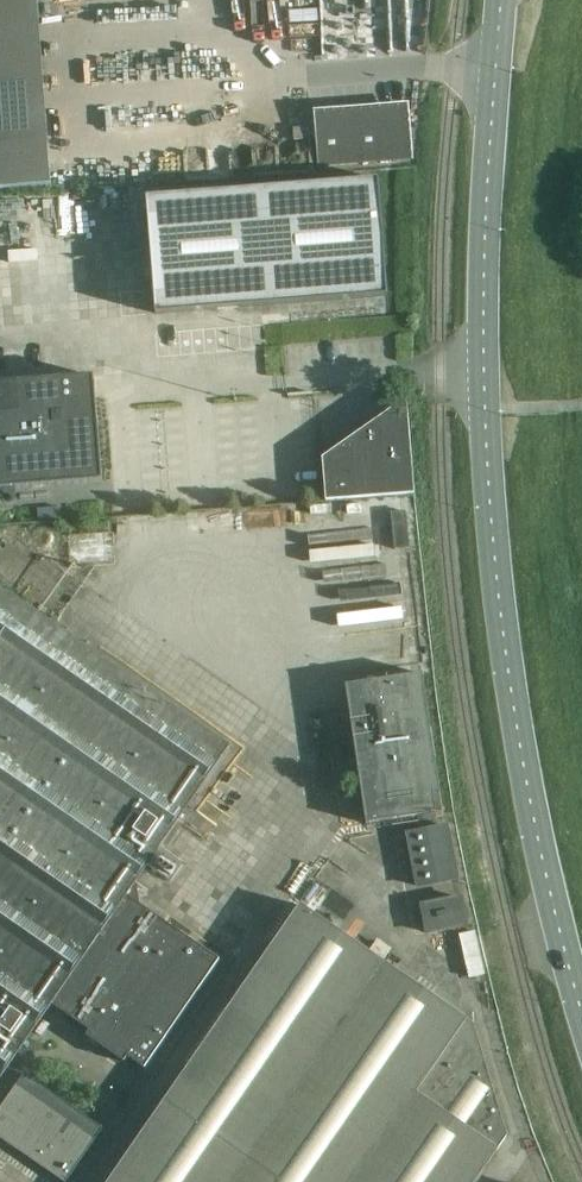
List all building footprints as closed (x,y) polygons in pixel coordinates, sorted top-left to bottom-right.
[(46,116),(38,0),(0,0),(0,189),(51,185),(46,116)] [(399,112),(315,119),(319,165),(403,159),(399,112)] [(378,180),(147,198),(156,314),(387,296),(378,180)] [(0,383),(0,489),(102,481),(94,376),(0,383)] [(414,494),(406,398),(322,458),(325,501),(414,494)] [(390,512),(394,550),(409,549),(405,511),(390,512)] [(18,1055),(53,1005),(90,1030),(86,1035),(124,1062),(128,1057),(144,1068),(219,959),(128,896),(231,747),(0,587),(0,1081),(18,1055)] [(345,685),(366,824),(443,813),(422,674),(345,685)] [(405,832),(416,889),(460,880),(448,824),(405,832)] [(419,903),(425,936),(469,927),(462,895),(419,903)] [(468,1020),(300,904),(109,1181),(475,1181),(507,1136),(473,1024),(468,1020)] [(0,1108),(0,1138),(63,1181),(66,1181),(103,1128),(23,1074),(0,1108)]
